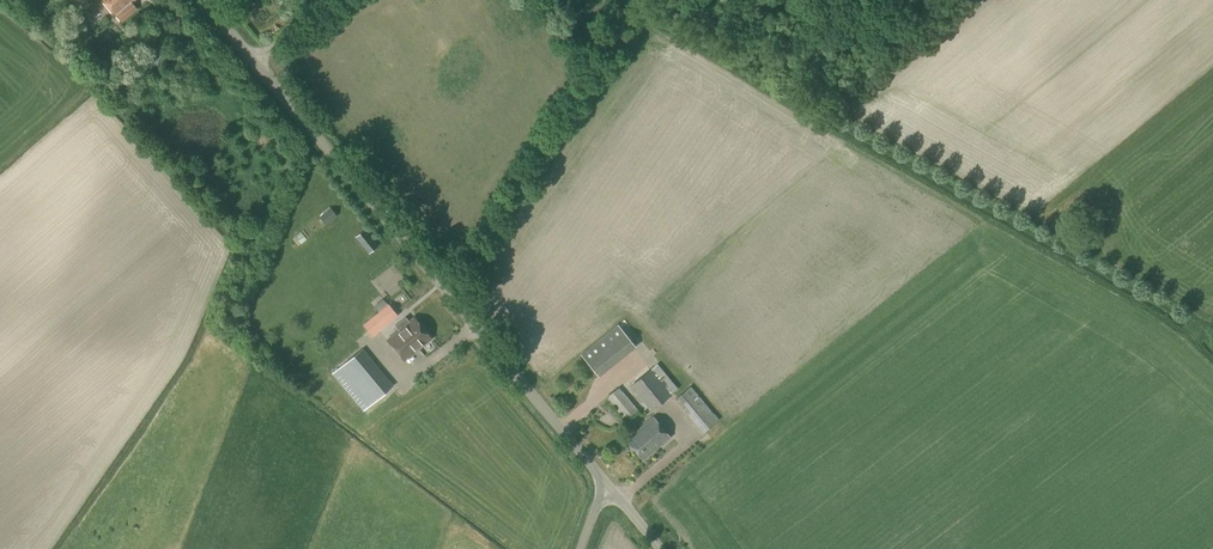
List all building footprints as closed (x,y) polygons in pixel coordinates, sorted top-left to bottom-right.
[(116,16),(121,22),(138,9),(132,2),(134,0),(102,0),(116,16)] [(326,226),(337,216),(331,207),(319,216),(326,226)] [(368,254),(378,246),(364,230),(355,237),(368,254)] [(388,304),(383,299),(373,307),(378,312),(363,325),(372,337),(398,316),(388,304)] [(410,337),(420,349),(433,339),(415,317),(409,321),(406,317),(395,326),(398,330),(399,330),(407,339),(410,337)] [(598,376),(634,346),(617,325),(580,355),(598,376)] [(407,339),(399,330),(398,330),(386,340),(404,362),(420,349),(410,337),(407,339)] [(459,340),(449,345),(454,353),(464,348),(459,340)] [(363,410),(393,386),(362,349),(332,373),(363,410)] [(658,364),(648,372),(631,386),(651,410),(670,395),(678,389),(658,364)] [(703,433),(719,420),(691,386),(675,399),(703,433)] [(627,421),(638,412),(619,388),(607,397),(627,421)] [(608,428),(614,421),(607,414),(600,421),(608,428)] [(643,460),(670,437),(653,417),(626,440),(643,460)] [(709,430),(715,438),(724,432),(718,423),(709,430)]
